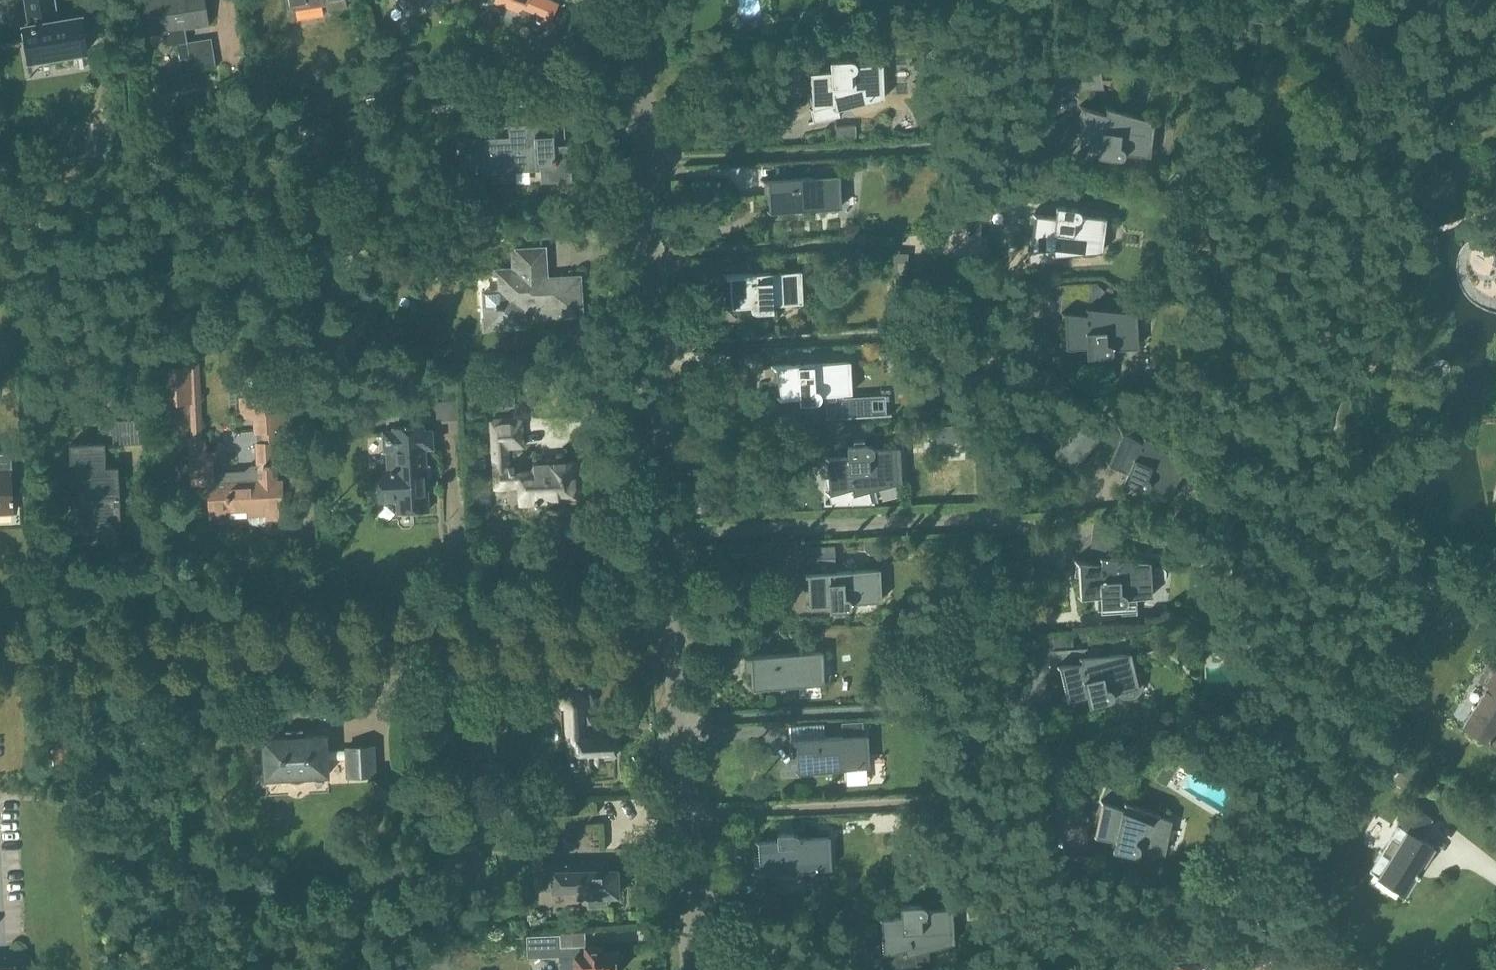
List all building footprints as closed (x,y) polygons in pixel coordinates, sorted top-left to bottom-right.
[(25,25),(31,59),(56,55),(57,59),(72,57),(71,53),(88,50),(82,16),(57,20),(54,0),(27,0),(31,24),(25,25)] [(178,43),(179,43),(183,71),(217,65),(212,37),(188,42),(186,29),(209,25),(205,0),(145,0),(150,35),(164,32),(166,45),(178,43)] [(288,11),(327,5),(328,10),(349,7),(348,0),(286,0),(288,11)] [(411,16),(442,1),(442,0),(404,0),(411,16)] [(495,1),(549,24),(558,3),(550,0),(495,0),(495,1)] [(879,65),(881,65),(881,64),(858,65),(858,64),(858,62),(857,62),(856,61),(854,60),(853,59),(852,59),(832,60),(832,70),(814,71),(815,91),(808,93),(814,120),(809,121),(809,123),(841,116),(839,108),(883,99),(882,97),(880,98),(879,65)] [(707,67),(689,68),(689,78),(707,77),(707,67)] [(1102,71),(1102,69),(1060,69),(1060,89),(1094,88),(1094,71),(1102,71)] [(1125,156),(1126,155),(1126,154),(1126,153),(1144,155),(1145,154),(1142,153),(1151,122),(1153,122),(1153,121),(1103,105),(1103,107),(1108,109),(1107,113),(1080,105),(1079,107),(1082,108),(1078,121),(1085,123),(1083,143),(1101,146),(1099,156),(1120,158),(1121,158),(1122,158),(1123,157),(1124,156),(1125,156)] [(490,176),(489,173),(542,171),(542,182),(573,180),(571,143),(566,143),(565,119),(534,121),(534,123),(509,125),(509,137),(467,139),(468,152),(466,152),(467,177),(490,176)] [(837,126),(838,140),(857,139),(856,125),(837,126)] [(765,181),(766,196),(772,196),(773,211),(813,209),(840,207),(840,206),(838,206),(836,177),(838,177),(838,175),(836,175),(835,166),(820,166),(821,176),(761,179),(761,181),(765,181)] [(1103,218),(1105,219),(1105,217),(1083,214),(1083,213),(1083,212),(1082,211),(1081,209),(1080,209),(1078,208),(1058,205),(1056,215),(1038,213),(1036,233),(1028,233),(1030,261),(1026,261),(1026,263),(1058,262),(1057,254),(1101,252),(1100,250),(1099,250),(1103,218)] [(498,304),(486,305),(487,328),(525,326),(524,313),(540,312),(540,317),(583,315),(580,276),(547,278),(545,248),(517,249),(518,266),(498,267),(500,303),(498,304)] [(726,291),(733,291),(734,306),(753,305),(753,306),(753,307),(754,309),(755,309),(757,310),(759,310),(759,311),(775,310),(775,304),(801,303),(801,301),(799,301),(797,272),(799,272),(799,271),(722,274),(722,276),(726,276),(726,291)] [(1073,301),(1100,304),(1103,282),(1076,283),(1073,301)] [(1088,346),(1088,356),(1109,355),(1111,354),(1112,353),(1113,352),(1114,352),(1114,351),(1115,350),(1115,349),(1137,348),(1137,346),(1135,346),(1133,314),(1135,314),(1135,312),(1083,306),(1083,308),(1089,309),(1088,313),(1059,310),(1059,312),(1063,312),(1061,326),(1069,327),(1070,347),(1088,346)] [(812,357),(812,346),(797,347),(798,358),(812,357)] [(200,351),(162,353),(165,405),(191,403),(193,438),(189,438),(191,486),(209,485),(210,511),(266,509),(266,519),(285,518),(283,478),(279,478),(278,458),(283,457),(282,431),(293,430),(292,395),(239,398),(241,420),(255,419),(255,434),(261,433),(261,442),(255,443),(256,464),(252,464),(246,470),(223,471),(217,452),(214,452),(214,451),(209,452),(206,437),(204,437),(200,351)] [(822,398),(823,397),(823,396),(823,395),(827,395),(828,419),(888,416),(887,395),(845,397),(844,394),(850,393),(850,392),(848,392),(846,363),(848,363),(848,361),(771,365),(771,368),(775,367),(775,382),(782,382),(783,397),(801,396),(801,402),(817,401),(819,400),(820,400),(821,399),(822,399),(822,398)] [(1085,416),(1055,453),(1074,469),(1104,431),(1085,416)] [(110,445),(149,443),(148,419),(109,421),(110,445)] [(492,421),(496,488),(520,487),(521,505),(539,504),(539,499),(580,497),(578,463),(536,465),(536,471),(510,472),(508,447),(523,446),(522,420),(492,421)] [(939,442),(967,440),(966,424),(938,425),(939,442)] [(379,469),(380,501),(398,500),(399,511),(428,510),(425,450),(435,449),(434,427),(426,428),(426,425),(392,427),(393,430),(383,430),(384,452),(386,452),(387,469),(379,469)] [(1128,471),(1124,480),(1143,488),(1144,488),(1146,488),(1147,488),(1148,487),(1149,487),(1150,486),(1151,485),(1171,493),(1172,492),(1170,491),(1183,461),(1185,462),(1185,461),(1142,433),(1141,434),(1146,437),(1143,441),(1119,426),(1118,428),(1121,429),(1113,441),(1119,445),(1112,463),(1128,471)] [(74,527),(79,526),(83,526),(84,543),(102,542),(102,539),(118,538),(116,505),(121,505),(119,466),(107,467),(106,442),(70,444),(71,463),(80,462),(81,468),(80,468),(82,508),(73,508),(74,527)] [(831,503),(825,503),(825,505),(875,503),(875,501),(873,501),(871,490),(900,483),(900,481),(898,481),(896,449),(898,449),(897,447),(875,449),(875,448),(875,447),(874,446),(874,445),(873,445),(872,444),(871,444),(870,444),(869,443),(849,444),(849,454),(831,456),(833,476),(825,478),(829,491),(825,492),(826,494),(829,493),(831,503)] [(14,512),(12,467),(0,468),(0,513),(14,512)] [(1074,559),(1074,561),(1077,562),(1076,575),(1083,576),(1084,596),(1102,596),(1102,606),(1103,613),(1124,612),(1124,614),(1138,613),(1138,598),(1151,597),(1151,596),(1149,596),(1147,563),(1149,563),(1149,561),(1097,555),(1097,557),(1103,558),(1102,563),(1074,559)] [(877,571),(878,571),(878,569),(837,571),(837,557),(805,559),(805,572),(801,573),(802,575),(805,575),(805,590),(812,589),(813,605),(831,604),(831,609),(847,609),(847,608),(848,608),(850,608),(852,606),(852,605),(853,604),(853,603),(853,602),(880,601),(880,600),(878,600),(877,571)] [(1115,696),(1115,695),(1115,694),(1115,693),(1118,692),(1119,695),(1127,698),(1135,697),(1141,692),(1144,685),(1142,677),(1138,671),(1130,669),(1127,655),(1129,655),(1129,653),(1105,655),(1104,646),(1053,649),(1055,680),(1066,679),(1071,699),(1088,695),(1091,704),(1111,700),(1110,700),(1112,699),(1113,698),(1114,697),(1115,696)] [(745,657),(746,672),(755,672),(756,687),(801,685),(822,684),(822,682),(821,682),(819,654),(821,653),(821,652),(742,656),(742,658),(745,657)] [(1491,685),(1466,726),(1495,744),(1495,670),(1490,666),(1482,679),(1491,685)] [(570,767),(570,768),(573,770),(575,770),(577,770),(579,768),(580,767),(580,764),(580,757),(615,756),(616,731),(607,729),(601,728),(594,725),(589,720),(587,715),(586,710),(591,708),(594,705),(594,702),(592,695),(588,689),(584,686),(579,684),(574,683),(569,684),(564,686),(561,690),(558,694),(555,700),(555,704),(556,708),(557,710),(560,712),(568,717),(570,767)] [(863,721),(842,722),(843,736),(864,735),(863,721)] [(287,730),(287,731),(288,731),(288,737),(264,739),(266,780),(288,779),(290,781),(293,781),(296,782),(300,782),(304,781),(306,779),(308,778),(331,777),(330,759),(346,758),(347,777),(376,776),(374,746),(347,747),(347,750),(328,751),(327,735),(305,737),(303,731),(304,730),(304,729),(298,730),(297,730),(295,729),(294,730),(292,731),(287,730)] [(843,736),(789,740),(789,742),(793,742),(793,757),(800,756),(801,771),(847,769),(847,768),(868,767),(868,766),(866,766),(864,737),(866,737),(866,735),(865,735),(864,735),(843,736)] [(1116,839),(1114,849),(1134,853),(1136,853),(1137,853),(1139,852),(1140,851),(1141,850),(1141,849),(1163,853),(1163,852),(1161,851),(1168,820),(1170,820),(1171,819),(1137,805),(1140,798),(1107,785),(1096,813),(1103,816),(1099,836),(1116,839)] [(1398,825),(1370,871),(1406,893),(1434,847),(1419,838),(1431,817),(1409,804),(1397,824),(1398,825)] [(826,838),(828,838),(828,836),(801,838),(801,837),(800,836),(800,835),(799,834),(798,833),(796,833),(795,833),(795,832),(779,833),(779,839),(761,840),(762,855),(755,855),(756,870),(753,871),(753,873),(781,871),(781,875),(798,874),(798,870),(829,869),(829,867),(828,867),(826,838)] [(1067,882),(1091,881),(1090,856),(1066,857),(1067,882)] [(579,890),(579,895),(589,895),(589,903),(607,903),(607,895),(618,894),(617,871),(604,871),(604,861),(578,862),(544,863),(545,891),(579,890)] [(951,910),(951,908),(928,909),(928,908),(927,907),(927,906),(925,905),(923,904),(922,904),(902,905),(902,915),(884,916),(885,936),(874,939),(881,969),(892,969),(932,961),(929,949),(953,943),(952,942),(950,942),(949,910),(951,910)] [(621,966),(624,966),(624,956),(621,956),(621,950),(605,950),(604,944),(562,946),(561,934),(527,935),(528,957),(561,956),(562,969),(621,969),(621,966)]
